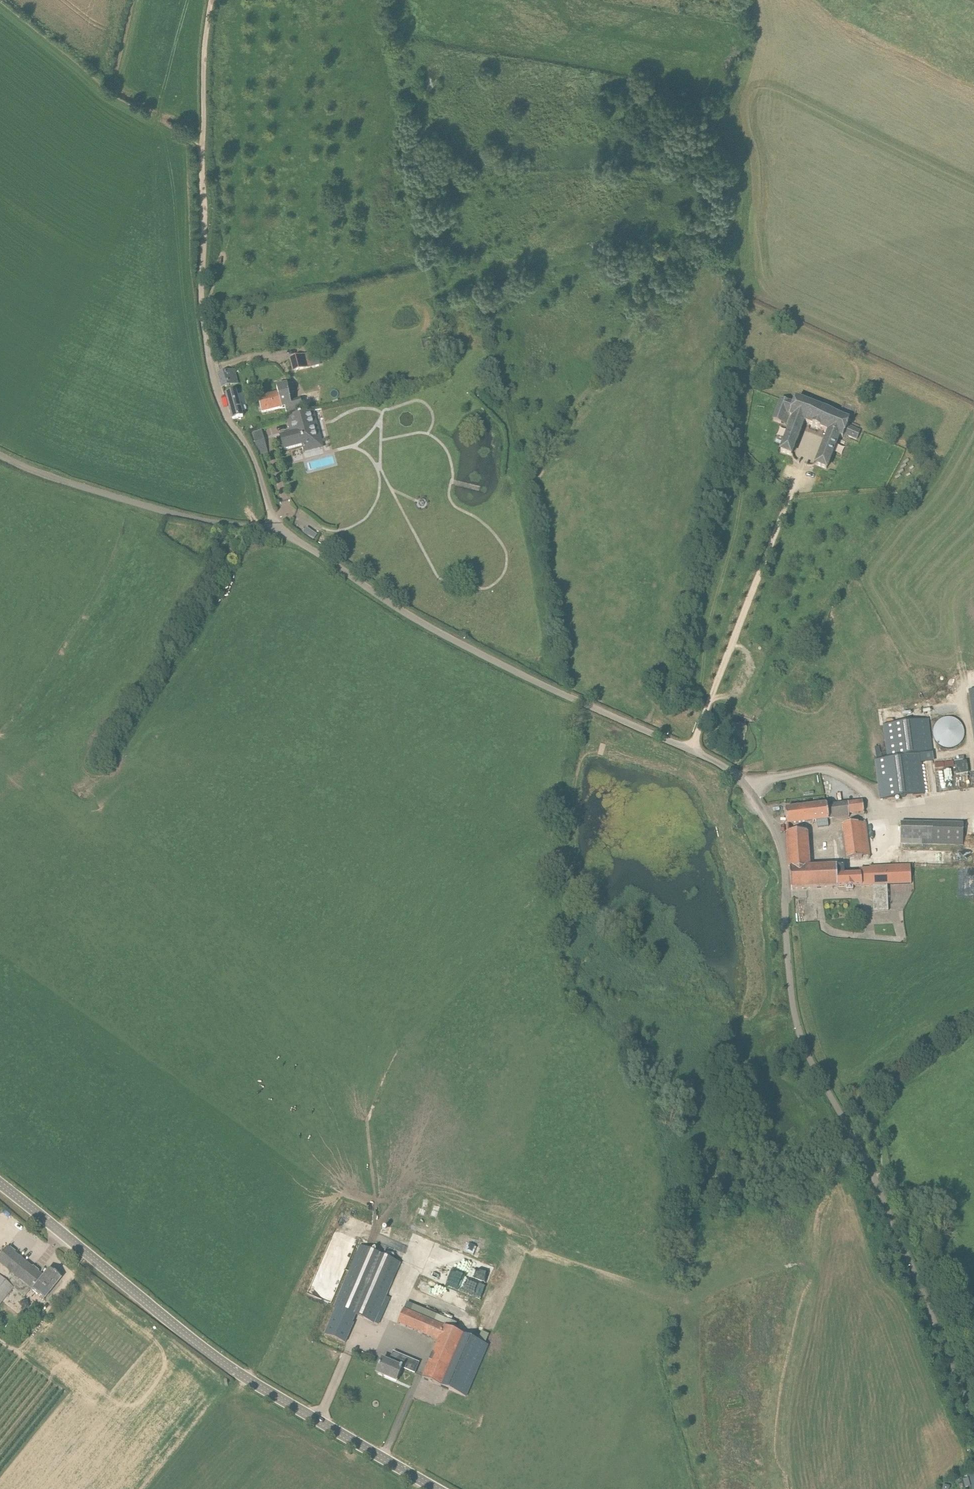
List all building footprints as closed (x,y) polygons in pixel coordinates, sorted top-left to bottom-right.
[(292,373),(311,368),(307,354),(289,359),(292,373)] [(235,368),(218,373),(222,387),(238,382),(235,368)] [(258,398),(260,403),(262,412),(285,407),(286,414),(302,410),(299,400),(292,402),(290,393),(293,392),(292,385),(277,388),(278,394),(258,398)] [(226,395),(229,407),(233,419),(244,416),(237,392),(226,395)] [(848,423),(849,420),(797,399),(795,404),(782,399),(773,420),(781,423),(782,422),(791,426),(781,451),(791,455),(804,422),(829,432),(820,455),(816,465),(826,469),(830,460),(839,436),(843,438),(846,439),(847,437),(857,440),(861,430),(849,426),(849,424),(848,423)] [(854,417),(858,405),(846,401),(842,413),(854,417)] [(320,441),(316,423),(313,412),(288,419),(292,434),(281,437),(284,450),(320,441)] [(258,457),(269,455),(261,428),(247,433),(254,447),(256,447),(258,457)] [(234,543),(232,541),(228,549),(235,553),(238,545),(234,543)] [(953,718),(946,718),(940,720),(935,725),(933,731),(933,737),(936,743),(941,747),(947,749),(954,748),(959,745),(963,739),(964,733),(963,727),(959,722),(953,718)] [(883,724),(887,758),(920,755),(933,753),(929,719),(883,724)] [(887,758),(875,759),(876,762),(878,783),(880,799),(925,793),(921,764),(934,762),(933,753),(920,755),(887,758)] [(955,775),(967,773),(966,761),(953,763),(955,775)] [(928,793),(939,791),(938,780),(926,781),(928,793)] [(827,807),(805,809),(807,824),(829,821),(828,820),(849,818),(849,815),(864,813),(863,801),(827,807)] [(795,810),(785,812),(786,824),(787,824),(787,825),(787,827),(807,824),(805,809),(795,810)] [(874,821),(843,826),(847,859),(869,856),(879,854),(874,821)] [(900,844),(933,845),(963,845),(963,824),(933,823),(901,823),(900,844)] [(806,832),(787,834),(790,870),(809,869),(806,832)] [(932,861),(942,861),(943,853),(933,852),(932,861)] [(809,869),(790,870),(791,889),(846,887),(846,890),(853,890),(853,886),(860,886),(872,885),(873,911),(883,911),(888,911),(887,885),(911,884),(910,866),(870,868),(871,869),(859,870),(860,875),(844,875),(844,866),(837,867),(809,869)] [(354,1323),(356,1316),(379,1325),(382,1316),(379,1315),(401,1263),(380,1254),(360,1245),(334,1306),(336,1307),(324,1334),(345,1343),(354,1323)] [(31,1289),(41,1276),(42,1276),(6,1248),(0,1255),(0,1304),(13,1288),(24,1298),(31,1289)] [(481,1266),(478,1275),(490,1280),(494,1271),(481,1266)] [(31,1290),(43,1299),(60,1279),(48,1270),(43,1277),(41,1276),(31,1289),(31,1290)] [(480,1289),(478,1296),(484,1298),(486,1290),(480,1289)] [(466,1397),(470,1388),(488,1345),(445,1326),(404,1309),(398,1323),(439,1340),(422,1378),(466,1397)] [(481,1340),(488,1343),(492,1335),(485,1332),(481,1340)] [(397,1380),(402,1368),(415,1373),(420,1362),(394,1351),(390,1361),(383,1358),(376,1374),(384,1377),(385,1375),(397,1380)]
